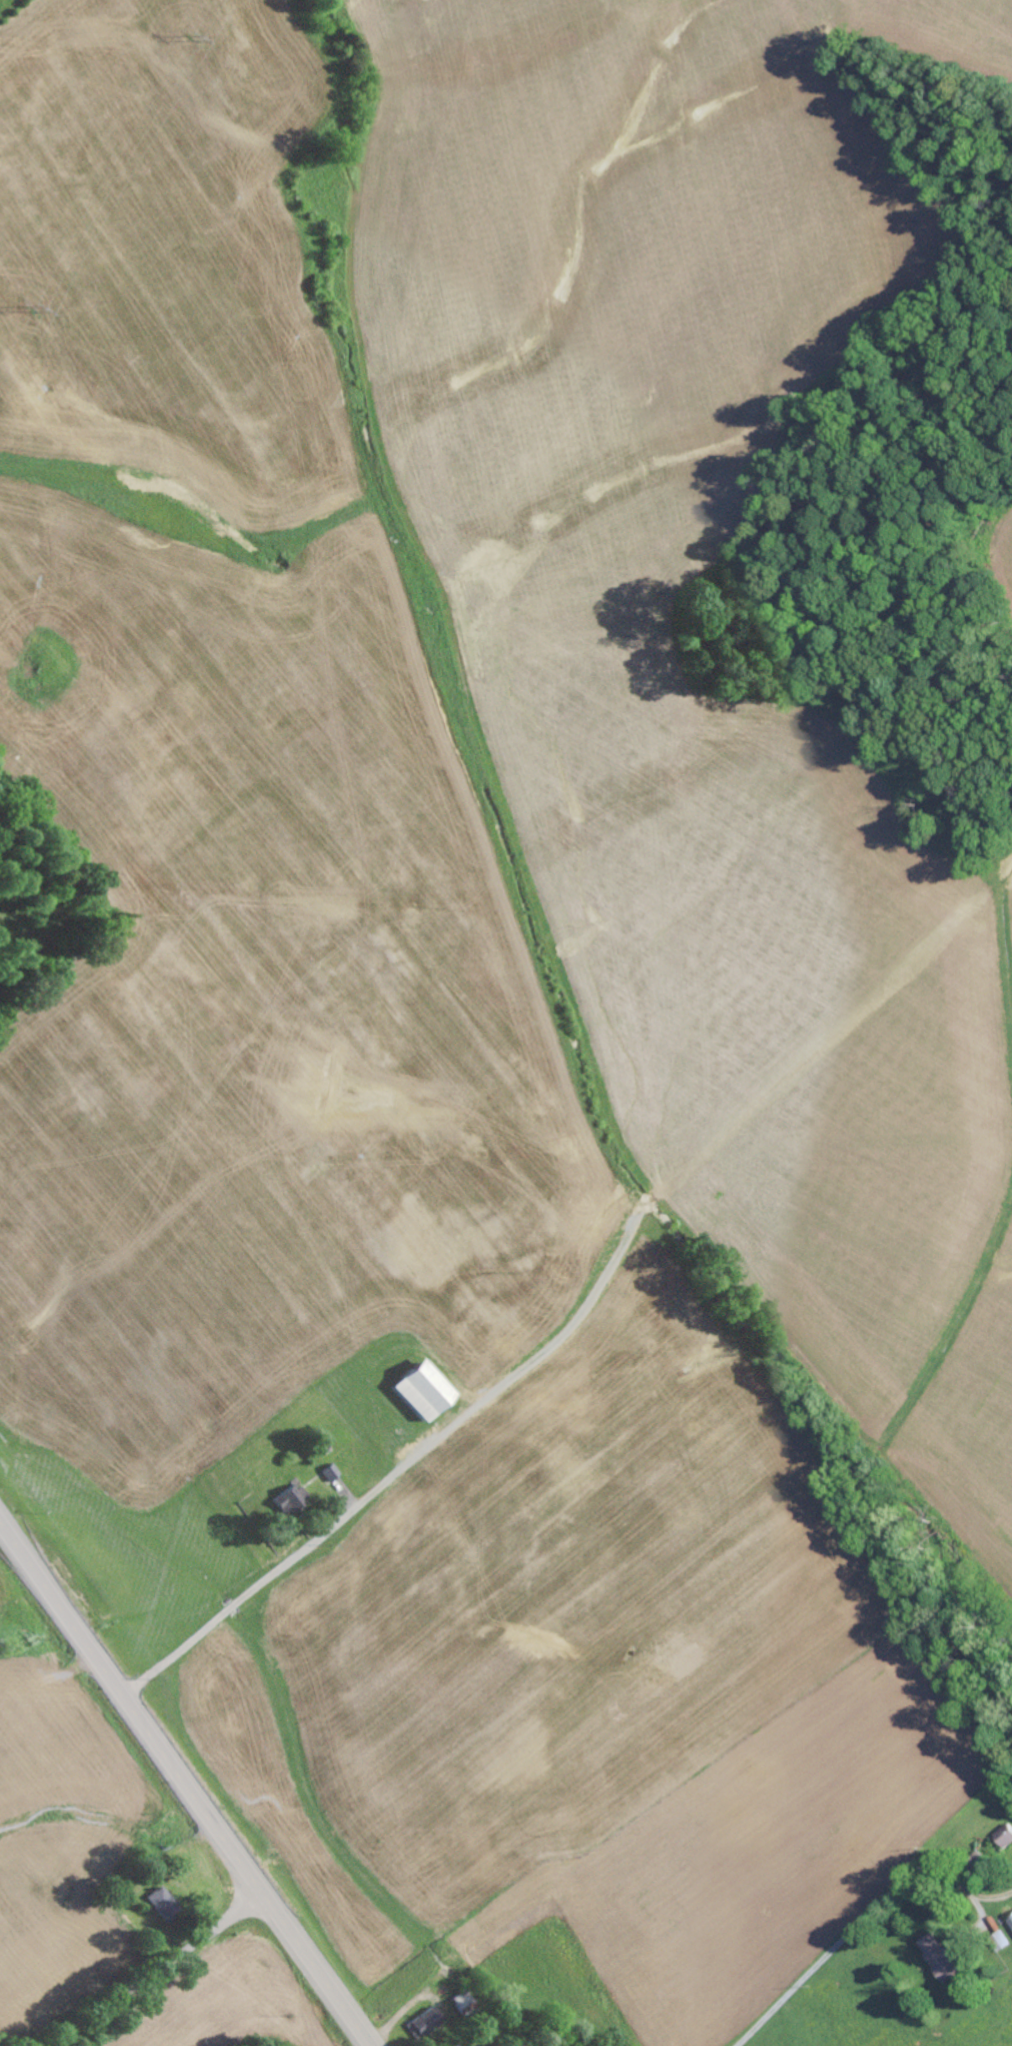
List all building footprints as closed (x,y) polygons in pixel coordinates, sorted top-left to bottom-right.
[(415,1421),(445,1392),(412,1357),(381,1386),(415,1421)] [(321,1467),(328,1478),(336,1473),(330,1462),(321,1467)] [(292,1488),(289,1483),(270,1494),(280,1512),(306,1498),(298,1485),(292,1488)] [(1008,1826),(992,1834),(1000,1850),(1011,1844),(1011,1833),(1008,1826)] [(143,1897),(164,1923),(178,1911),(158,1885),(143,1897)] [(990,1936),(998,1951),(1010,1945),(1003,1930),(990,1936)] [(917,1943),(943,1984),(961,1972),(934,1931),(917,1943)] [(439,2021),(429,2006),(411,2019),(422,2034),(439,2021)]
